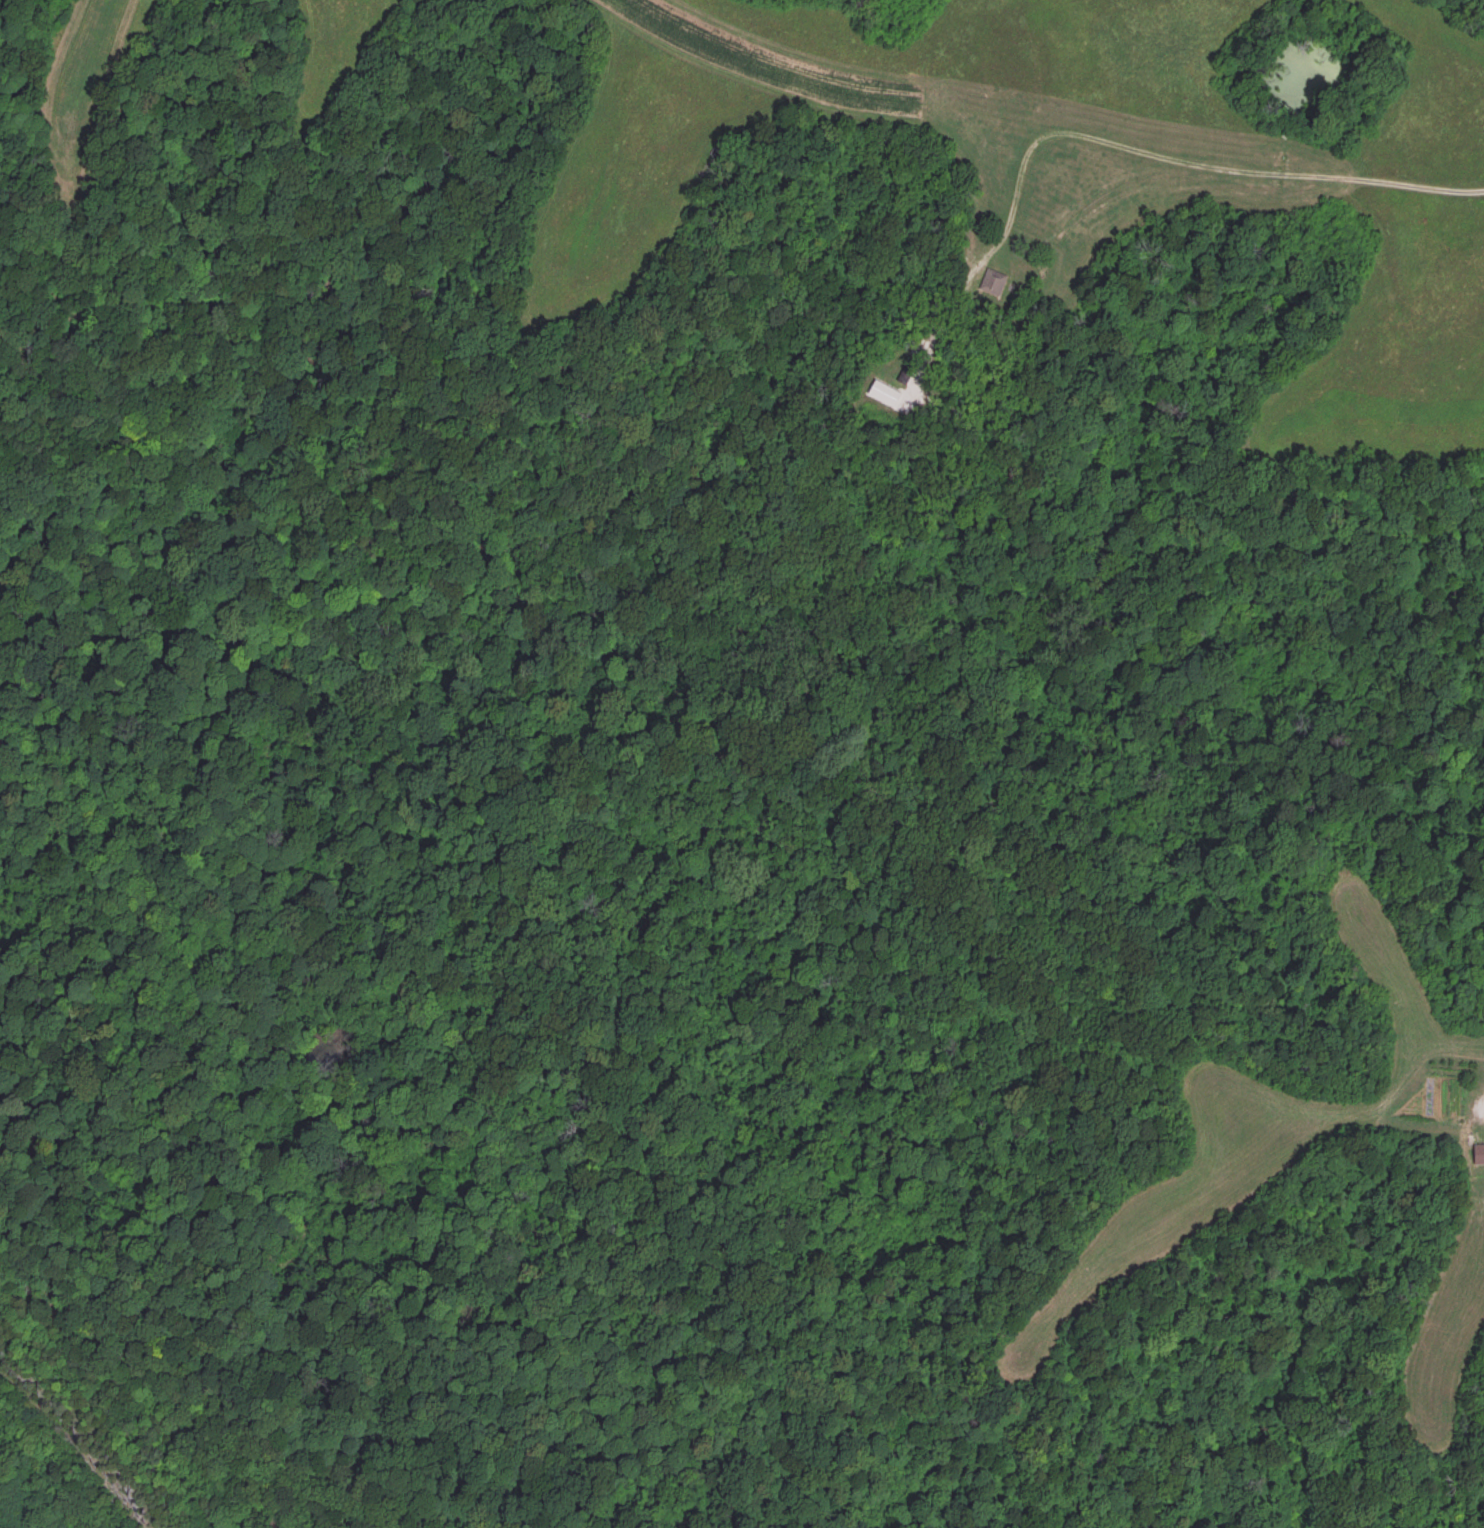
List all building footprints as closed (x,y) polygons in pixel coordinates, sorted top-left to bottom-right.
[(1008,276),(989,267),(979,288),(998,297),(1008,276)] [(1475,1163),(1483,1163),(1483,1144),(1475,1144),(1475,1163)]
